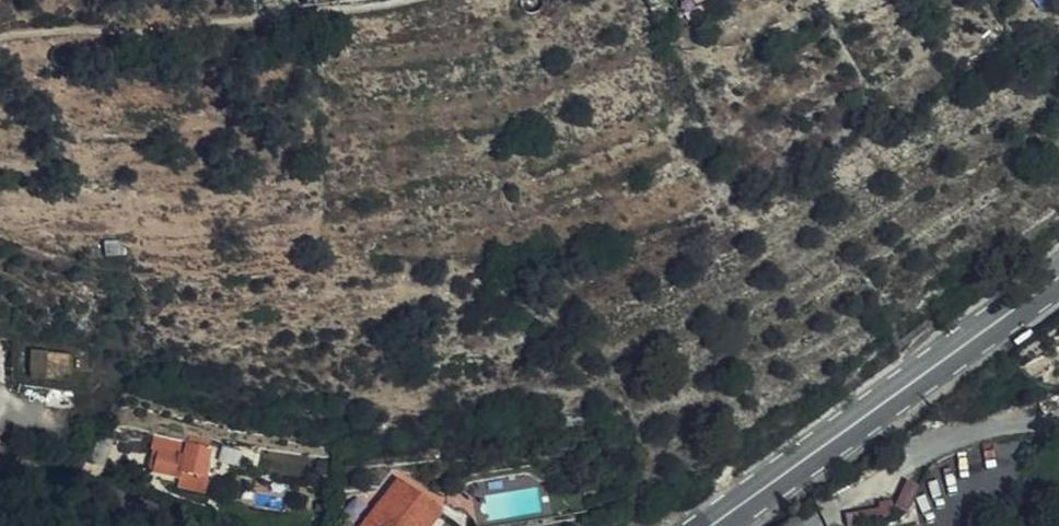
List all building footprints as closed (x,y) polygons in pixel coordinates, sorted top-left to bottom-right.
[(43,378),(48,351),(22,347),(19,374),(43,378)] [(70,355),(48,351),(43,378),(59,381),(60,374),(67,375),(70,355)] [(205,477),(212,446),(158,435),(154,448),(160,450),(157,471),(184,477),(185,472),(205,477)] [(446,504),(401,473),(364,525),(430,525),(446,504)] [(913,510),(922,484),(905,478),(896,504),(913,510)]
